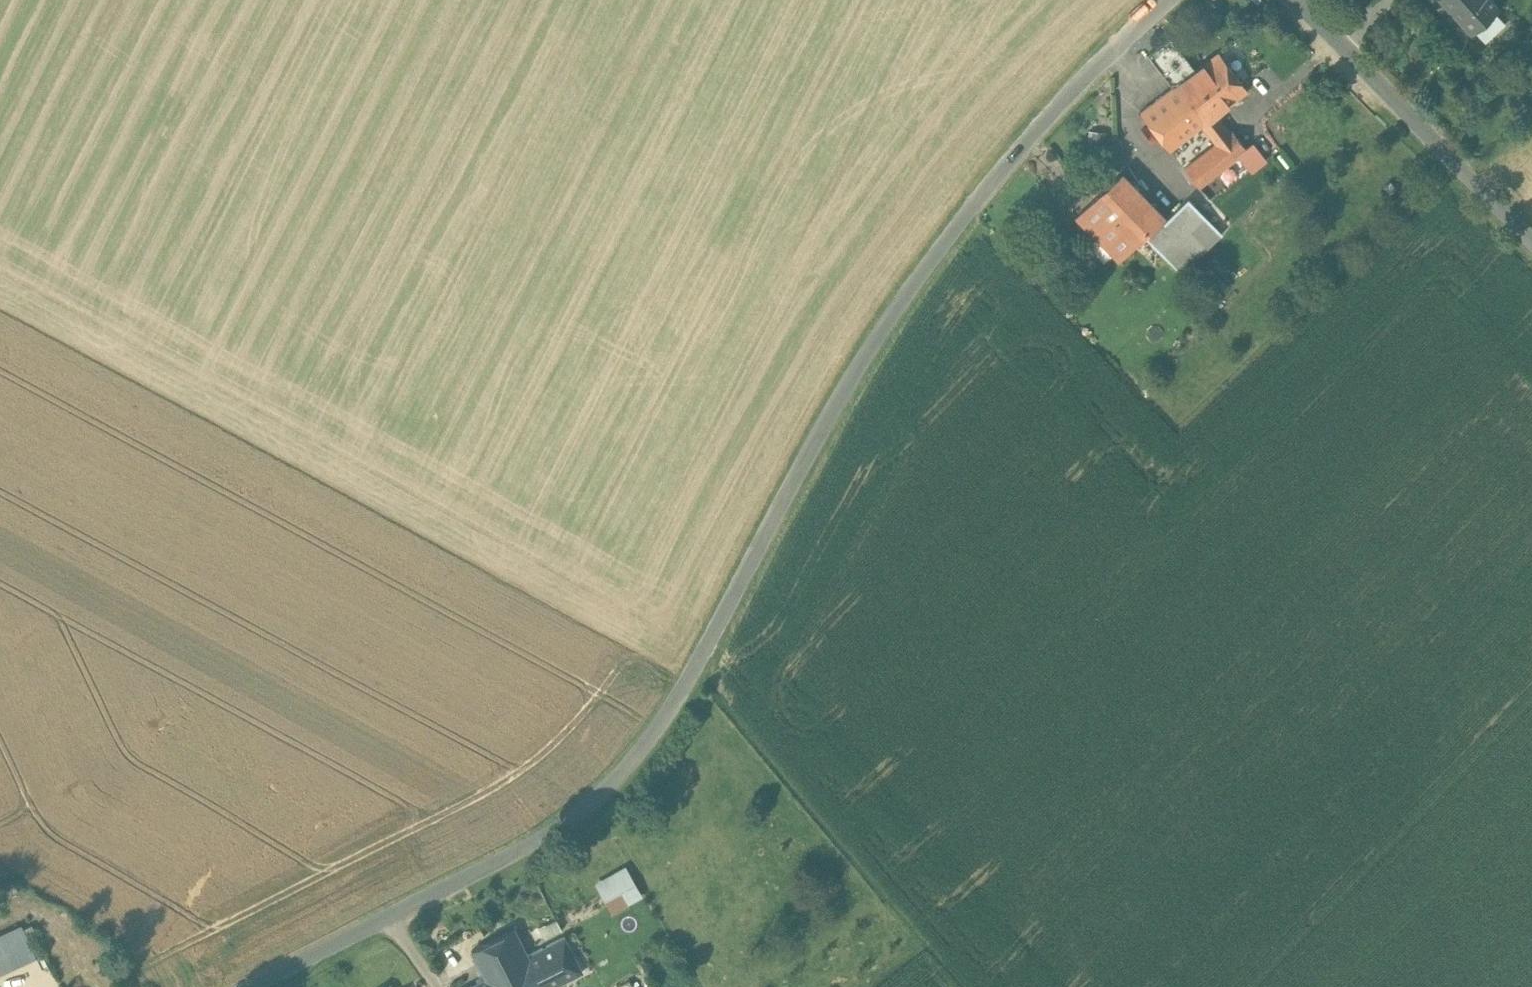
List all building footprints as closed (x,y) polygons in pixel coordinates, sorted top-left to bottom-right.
[(1471,33),(1498,7),(1491,0),(1439,0),(1471,33)] [(1248,89),(1218,51),(1195,69),(1190,73),(1220,111),(1248,89)] [(1174,86),(1141,112),(1170,150),(1203,124),(1217,143),(1185,168),(1198,185),(1238,154),(1239,153),(1247,147),(1233,130),(1231,132),(1216,113),(1220,111),(1190,73),(1174,86)] [(1265,158),(1253,142),(1247,147),(1239,153),(1251,169),(1265,158)] [(1162,214),(1122,174),(1094,202),(1134,242),(1162,214)] [(1188,197),(1147,237),(1164,255),(1205,214),(1188,197)] [(1134,242),(1094,202),(1079,217),(1119,257),(1134,242)] [(1205,214),(1164,255),(1180,272),(1222,231),(1205,214)] [(628,872),(600,888),(612,909),(640,893),(628,872)] [(22,924),(0,933),(0,972),(36,956),(22,924)] [(472,949),(486,976),(491,986),(545,986),(528,953),(515,927),(472,949)] [(528,953),(545,986),(548,986),(593,964),(576,929),(528,953)] [(465,986),(491,986),(486,976),(465,986)]
